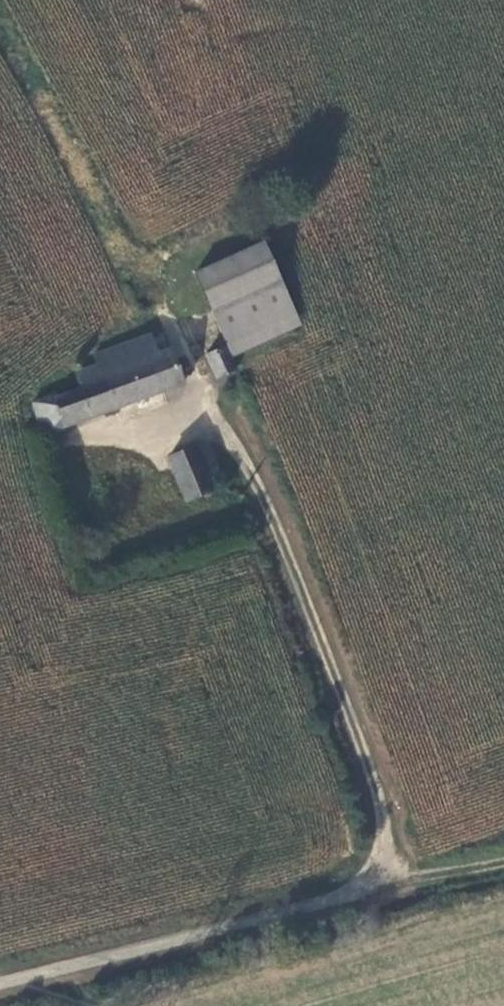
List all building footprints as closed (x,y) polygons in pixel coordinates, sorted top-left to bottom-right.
[(266,245),(198,276),(229,348),(297,319),(266,245)] [(61,429),(187,384),(174,353),(168,354),(161,334),(94,360),(99,370),(79,378),(85,392),(52,404),(61,429)] [(225,349),(208,355),(206,355),(217,380),(235,373),(225,349)] [(43,435),(61,429),(52,404),(51,400),(33,406),(43,435)] [(205,444),(213,474),(237,469),(223,438),(205,444)] [(175,453),(189,500),(217,492),(213,474),(205,444),(175,453)]
